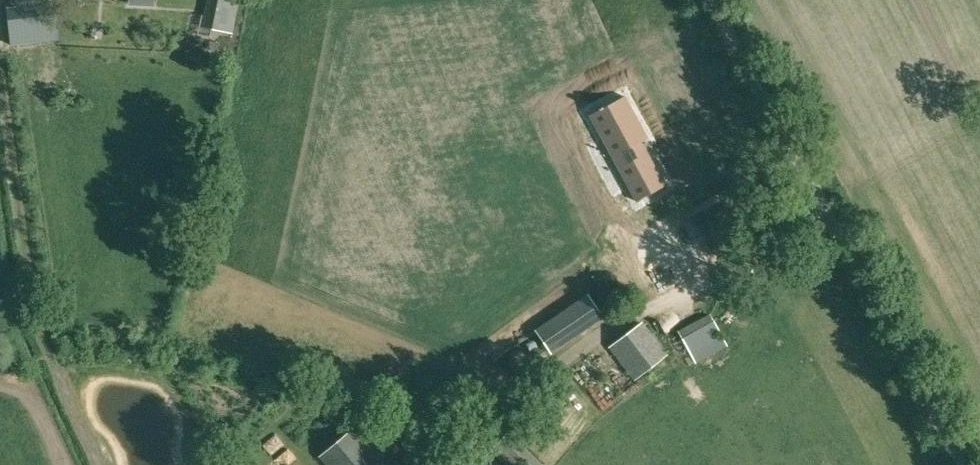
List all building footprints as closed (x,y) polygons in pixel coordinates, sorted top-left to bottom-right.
[(38,35),(33,0),(3,0),(8,38),(38,35)] [(238,0),(207,0),(201,26),(231,32),(238,0)] [(628,106),(593,124),(641,210),(669,194),(645,151),(651,147),(628,106)] [(699,273),(678,233),(680,232),(670,212),(620,238),(639,273),(645,270),(658,295),(699,273)] [(551,354),(604,318),(587,293),(534,329),(551,354)] [(695,363),(727,346),(709,313),(678,331),(690,354),(695,363)] [(633,379),(667,354),(642,321),(609,347),(633,379)] [(358,423),(318,457),(325,464),(397,464),(399,463),(385,445),(380,450),(358,423)] [(543,464),(509,431),(490,450),(506,464),(543,464)] [(433,460),(418,444),(401,459),(406,464),(427,464),(433,460)] [(477,456),(468,464),(486,464),(477,456)]
